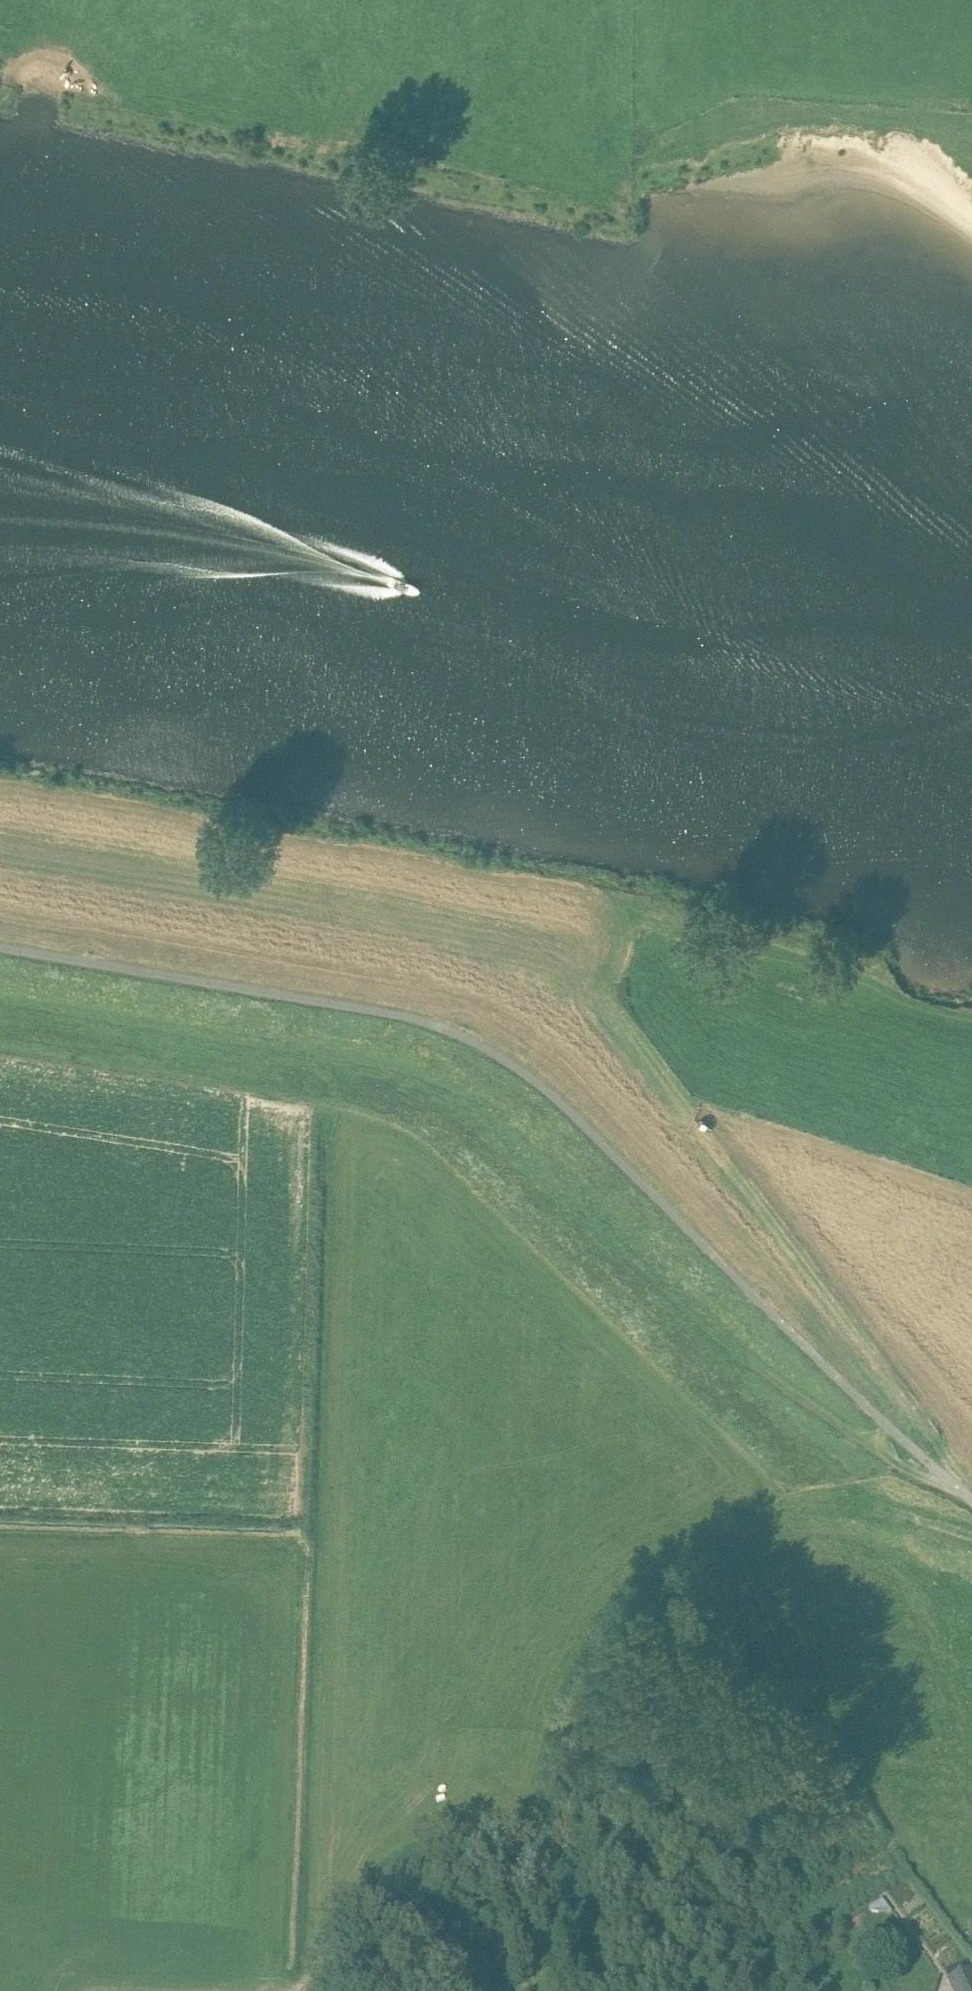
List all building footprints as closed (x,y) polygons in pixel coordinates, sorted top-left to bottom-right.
[(965,1972),(940,1984),(943,1990),(971,1990),(971,1986),(965,1972)]
